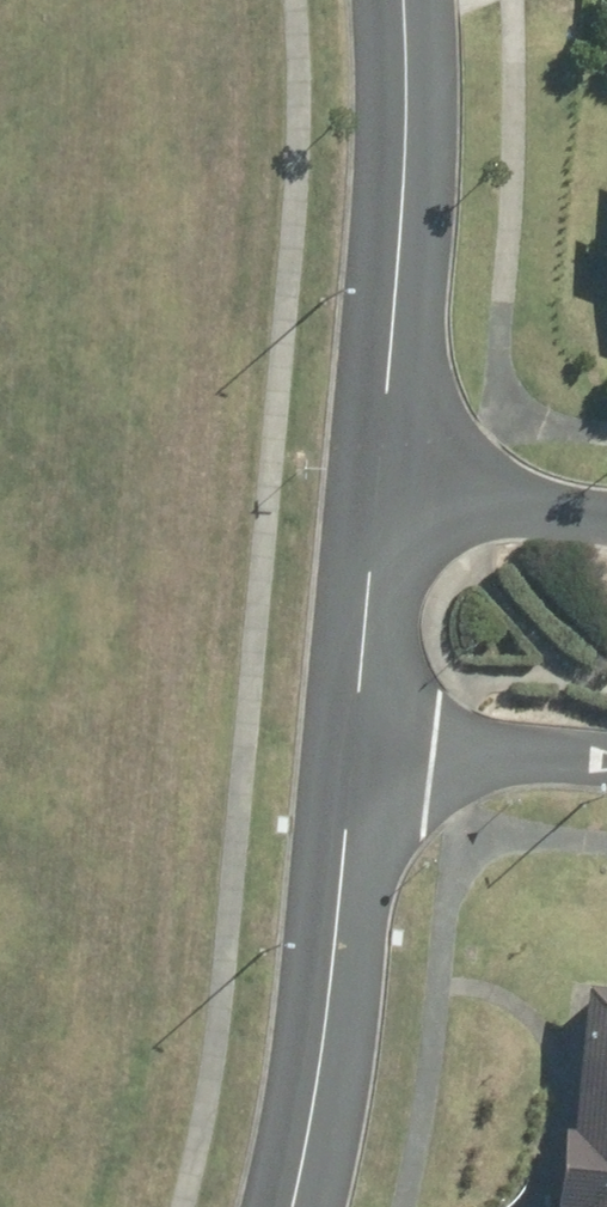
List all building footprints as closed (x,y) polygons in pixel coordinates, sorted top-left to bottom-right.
[(574,987),(562,1206),(606,1206),(606,989),(574,987)]
